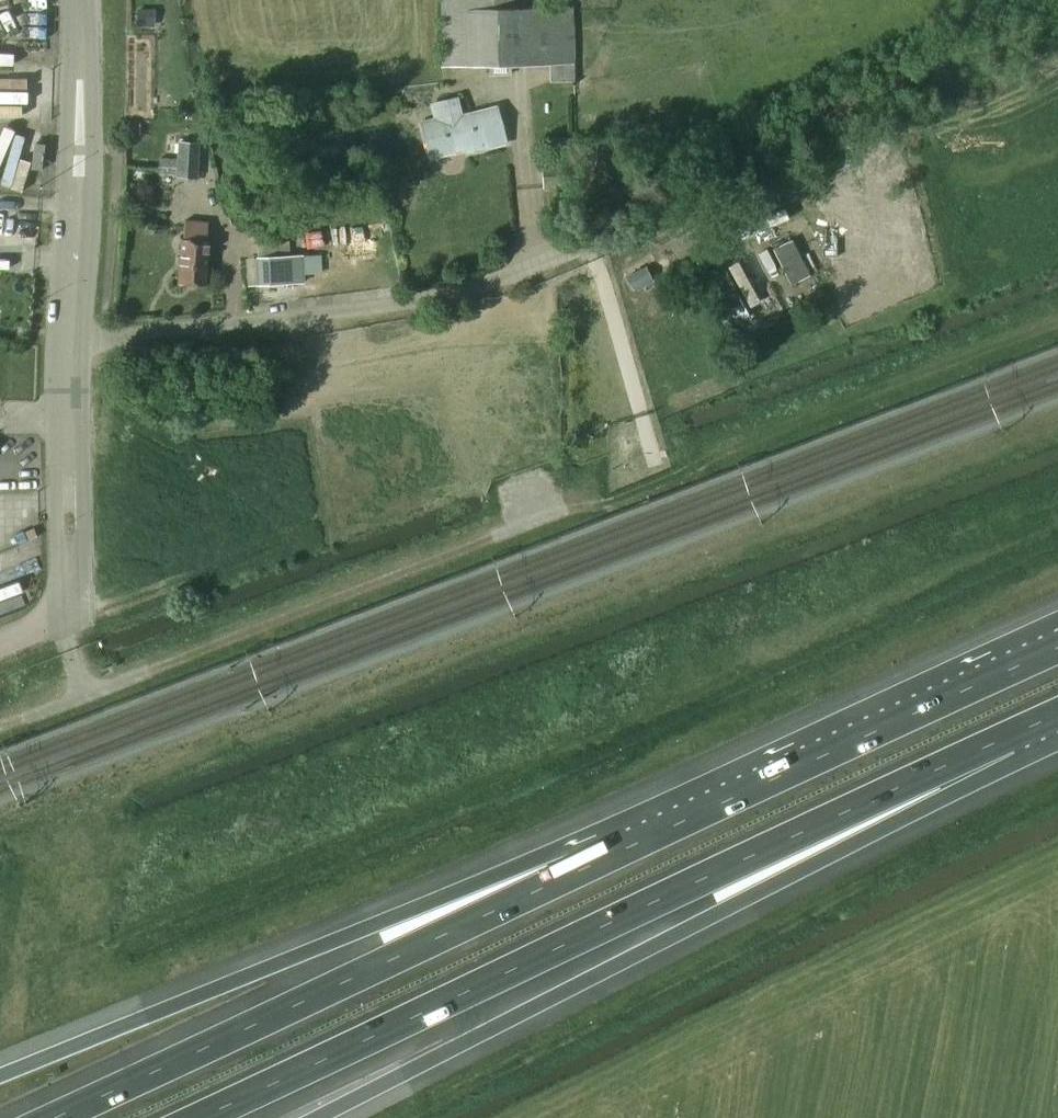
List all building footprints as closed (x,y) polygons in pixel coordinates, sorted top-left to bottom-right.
[(514,8),(514,0),(440,0),(441,67),(549,65),(550,82),(576,81),(575,64),(573,7),(514,8)] [(460,117),(455,98),(437,103),(441,117),(422,122),(431,157),(465,148),(466,153),(506,143),(497,108),(460,117)] [(17,178),(39,177),(37,130),(15,131),(17,178)] [(197,178),(200,143),(178,141),(175,177),(197,178)] [(184,220),(183,240),(181,240),(177,282),(206,285),(209,242),(206,242),(209,222),(184,220)] [(808,273),(826,265),(812,237),(795,245),(808,273)] [(791,239),(772,248),(790,285),(809,276),(791,239)] [(303,282),(303,253),(244,255),(245,283),(303,282)] [(736,256),(719,266),(736,296),(722,304),(730,319),(761,301),(736,256)]
